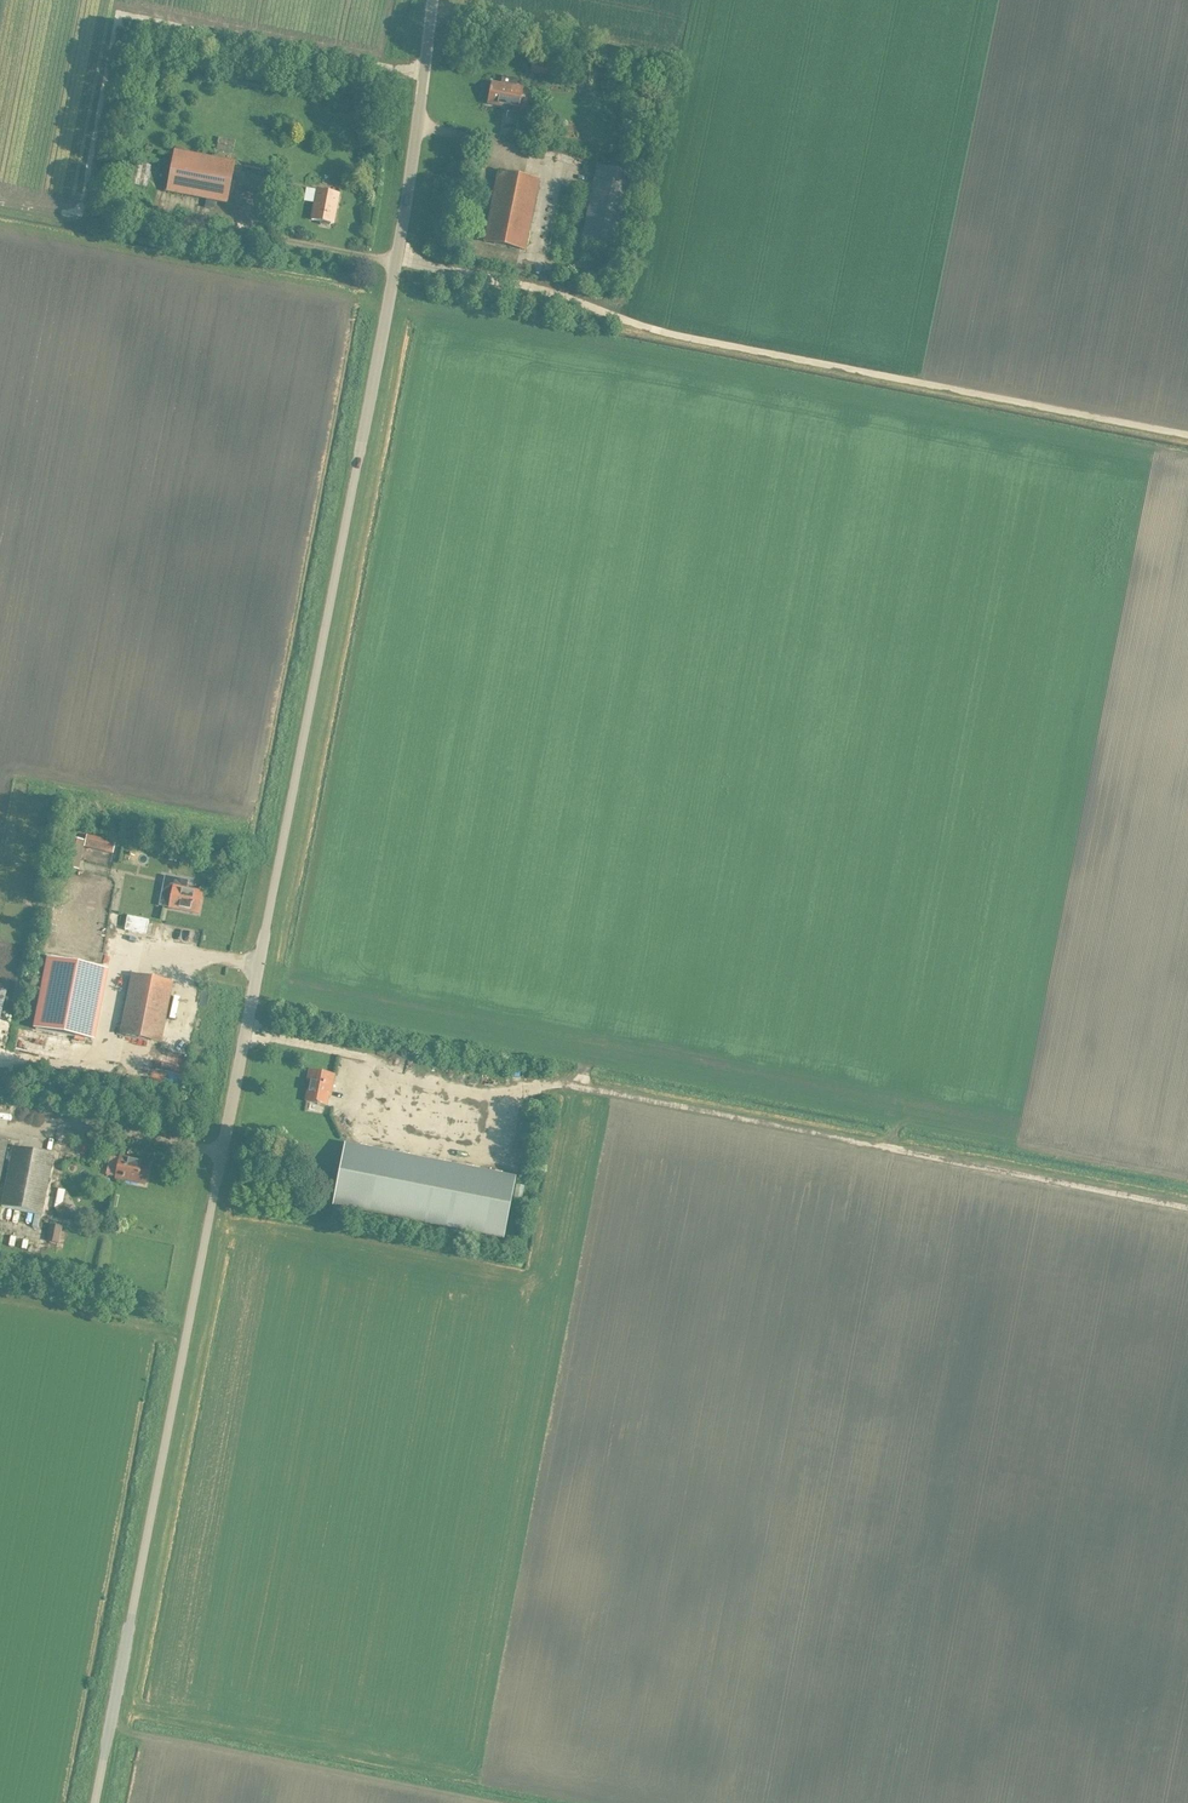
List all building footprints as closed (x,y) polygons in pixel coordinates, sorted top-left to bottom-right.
[(487,103),(507,107),(507,110),(518,112),(523,86),(516,85),(517,79),(502,76),(501,84),(491,83),(490,88),(489,91),(490,91),(487,103)] [(226,203),(234,162),(175,150),(167,191),(226,203)] [(141,160),(139,181),(151,182),(153,162),(141,160)] [(596,167),(591,191),(582,239),(618,246),(632,174),(596,167)] [(524,249),(538,180),(498,172),(484,241),(524,249)] [(317,190),(311,219),(320,221),(320,224),(329,226),(330,223),(333,223),(339,194),(317,190)] [(99,863),(101,854),(83,851),(81,859),(99,863)] [(198,913),(202,891),(173,885),(169,907),(198,913)] [(134,910),(132,925),(154,928),(156,913),(134,910)] [(108,953),(119,958),(126,939),(115,934),(108,953)] [(106,968),(49,957),(35,1028),(92,1039),(106,968)] [(160,1042),(172,982),(131,974),(119,1033),(160,1042)] [(332,1085),(334,1074),(309,1069),(307,1080),(309,1081),(305,1101),(317,1103),(317,1104),(320,1104),(326,1105),(330,1085),(332,1085)] [(415,1087),(409,1129),(481,1139),(487,1097),(415,1087)] [(573,1136),(581,1137),(583,1111),(575,1111),(573,1136)] [(585,1131),(599,1132),(602,1113),(588,1112),(585,1131)] [(333,1201),(504,1234),(515,1177),(344,1143),(333,1201)] [(0,1201),(0,1206),(40,1214),(51,1154),(11,1146),(0,1201)] [(144,1184),(149,1162),(119,1156),(115,1178),(144,1184)] [(64,1231),(66,1222),(57,1221),(56,1229),(64,1231)]
